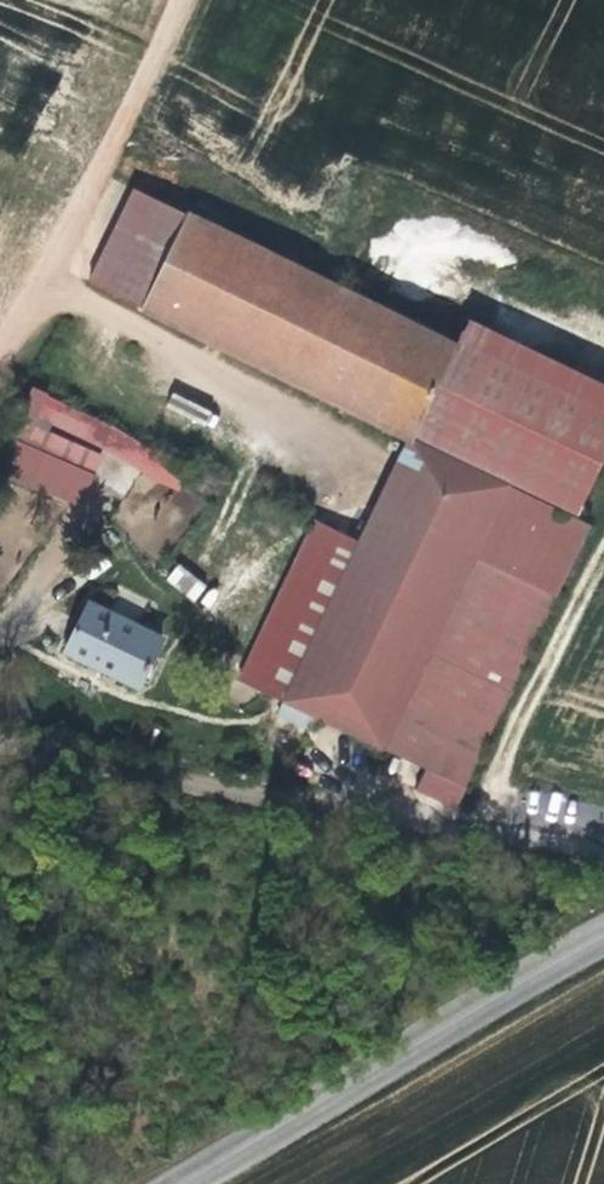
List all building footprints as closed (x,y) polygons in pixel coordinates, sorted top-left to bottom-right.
[(163,308),(207,213),(152,188),(108,280),(163,308)] [(305,377),(350,284),(207,213),(163,308),(305,377)] [(394,305),(350,284),(305,377),(427,436),(470,343),(438,327),(444,313),(401,292),(394,305)] [(526,485),(573,387),(476,338),(429,437),(526,485)] [(71,393),(54,384),(43,405),(60,414),(71,393)] [(573,387),(526,485),(603,524),(603,402),(573,387)] [(362,575),(304,702),(404,747),(493,556),(526,485),(429,437),(427,436),(386,523),(379,540),(362,575)] [(603,526),(603,524),(526,485),(493,556),(571,594),(603,526)] [(368,535),(379,540),(386,523),(376,518),(368,535)] [(352,568),(362,575),(379,540),(368,535),(352,568)] [(477,793),(571,594),(493,556),(404,747),(465,776),(462,785),(477,793)] [(195,602),(207,585),(177,563),(164,580),(195,602)] [(129,611),(113,603),(87,655),(158,689),(182,637),(155,624),(162,606),(137,594),(129,611)] [(282,701),(276,713),(302,725),(308,713),(282,701)]
